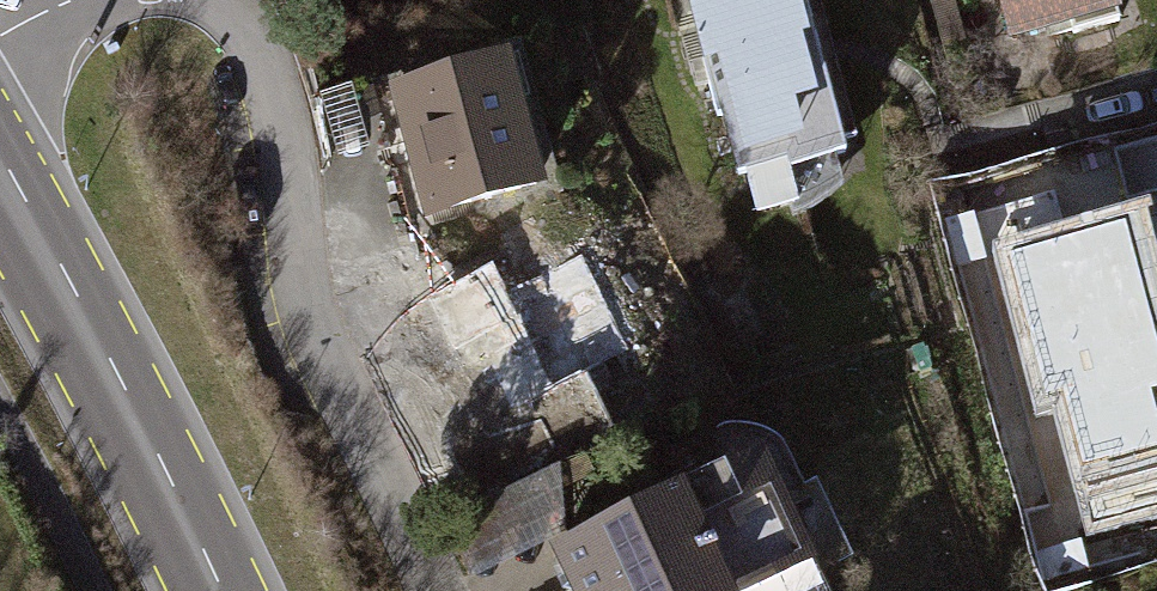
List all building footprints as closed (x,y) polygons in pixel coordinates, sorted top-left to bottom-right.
[(992,59),(1108,40),(1102,0),(982,0),(992,59)] [(790,3),(681,23),(720,234),(830,213),(790,3)] [(516,65),(372,97),(406,236),(546,206),(516,65)] [(1128,232),(1012,253),(1037,388),(1153,367),(1128,232)] [(557,271),(417,330),(462,437),(602,378),(557,271)] [(542,564),(554,590),(786,590),(734,477),(542,564)]
